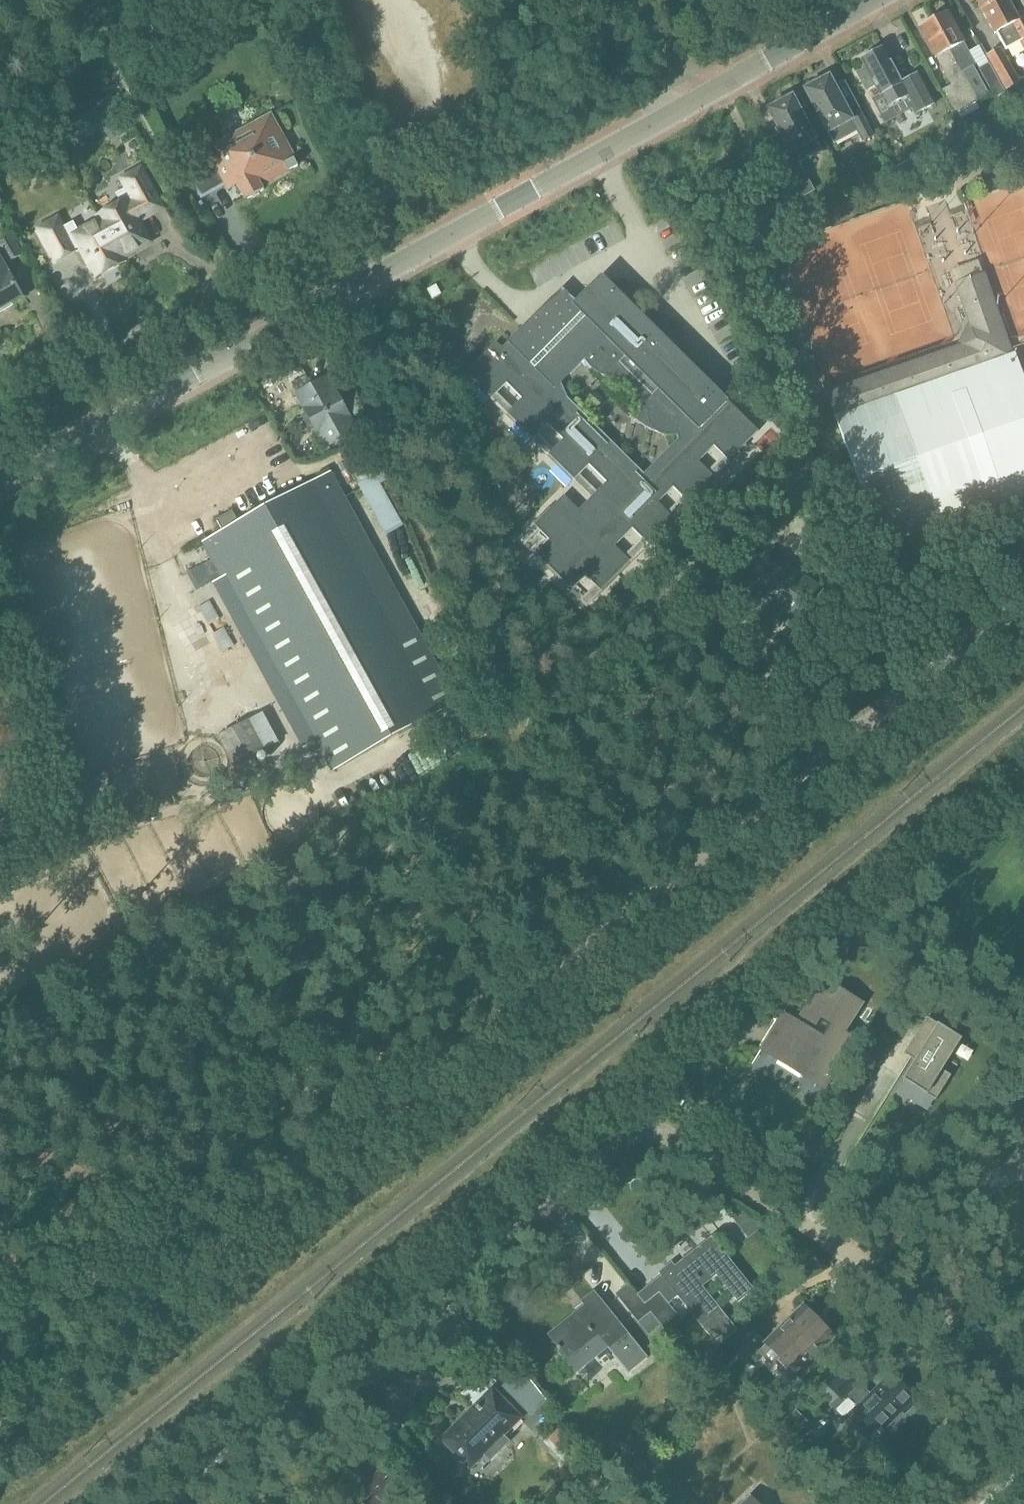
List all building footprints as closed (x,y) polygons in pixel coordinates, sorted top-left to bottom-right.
[(995,34),(996,33),(1006,50),(1021,42),(1023,47),(1023,15),(1022,10),(1014,14),(1006,0),(976,0),(995,34)] [(948,13),(933,21),(979,102),(989,96),(973,67),(976,65),(948,13)] [(979,102),(933,21),(919,29),(936,59),(937,58),(945,72),(944,73),(951,86),(943,91),(957,115),(970,107),(979,102)] [(902,83),(883,48),(874,54),(870,52),(864,55),(864,59),(861,61),(865,68),(856,73),(866,92),(875,87),(879,95),(871,99),(885,124),(913,109),(916,115),(934,104),(918,75),(902,83)] [(1002,49),(988,57),(1007,91),(1021,83),(1002,49)] [(991,65),(980,71),(996,99),(1006,92),(991,65)] [(828,78),(806,91),(835,143),(857,131),(863,141),(874,135),(860,111),(850,117),(828,78)] [(99,105),(116,137),(131,130),(113,97),(99,105)] [(792,98),(769,111),(790,149),(779,155),(802,197),(813,191),(797,163),(820,151),(792,98)] [(221,157),(215,160),(208,147),(185,160),(191,172),(189,173),(202,197),(225,185),(226,188),(236,183),(246,201),(265,191),(263,187),(299,167),(271,116),(252,127),(257,136),(240,145),(235,136),(216,147),(221,157)] [(895,172),(898,176),(904,177),(908,174),(909,169),(906,165),(902,164),(896,166),(895,172)] [(99,217),(124,263),(125,262),(123,259),(150,244),(138,221),(135,223),(131,217),(158,202),(141,170),(123,180),(128,189),(117,195),(122,205),(99,217)] [(867,188),(855,194),(861,206),(873,200),(867,188)] [(814,221),(809,223),(813,231),(818,229),(829,224),(824,213),(813,218),(814,221)] [(124,263),(99,217),(101,221),(79,233),(74,223),(63,229),(58,220),(39,230),(57,262),(75,252),(80,249),(83,254),(86,252),(90,259),(87,261),(96,278),(124,263)] [(11,237),(0,243),(0,246),(9,262),(21,256),(11,237)] [(23,299),(9,274),(0,258),(0,311),(23,299)] [(585,318),(548,355),(522,329),(502,349),(496,343),(466,373),(471,378),(492,398),(497,393),(506,383),(522,399),(513,408),(507,414),(533,438),(533,439),(538,433),(547,424),(563,440),(554,449),(549,455),(574,479),(575,480),(580,475),(589,465),(607,483),(598,492),(590,500),(580,511),(564,496),(535,526),(550,540),(536,555),(572,590),(586,576),(601,591),(630,562),(625,556),(616,547),(633,529),(643,538),(648,543),(673,518),(667,512),(658,503),(674,487),(683,497),(688,502),(714,477),(708,471),(699,462),(715,446),(724,455),(729,461),(759,432),(732,405),(727,400),(724,403),(717,395),(719,393),(690,364),(653,329),(618,293),(602,277),(576,302),(572,306),(585,318)] [(828,394),(836,418),(882,550),(1023,500),(1023,379),(1015,354),(1012,355),(987,284),(977,287),(976,283),(968,286),(969,290),(959,293),(969,323),(966,331),(957,349),(828,394)] [(442,294),(437,285),(428,289),(433,299),(442,294)] [(328,378),(297,395),(327,449),(358,431),(328,378)] [(348,403),(356,419),(363,415),(355,400),(348,403)] [(206,541),(202,543),(212,560),(222,578),(213,583),(304,749),(308,746),(313,755),(321,751),(323,755),(333,772),(457,704),(448,686),(418,632),(400,642),(332,517),(350,508),(331,473),(206,541)] [(769,554),(746,587),(795,620),(818,588),(769,554)] [(264,752),(248,722),(218,738),(234,769),(264,752)] [(838,990),(833,998),(819,989),(797,1024),(791,1020),(769,1055),(823,1089),(854,1041),(844,1034),(862,1005),(838,990)] [(916,1060),(904,1081),(935,1102),(951,1077),(942,1072),(962,1041),(928,1019),(906,1054),(916,1060)] [(674,1266),(671,1263),(671,1262),(658,1273),(661,1276),(660,1276),(659,1277),(660,1279),(652,1285),(668,1305),(677,1297),(685,1305),(702,1327),(718,1346),(737,1330),(701,1287),(716,1275),(724,1285),(739,1303),(753,1291),(739,1273),(709,1237),(693,1251),(674,1266)] [(681,1321),(668,1305),(652,1285),(651,1284),(636,1296),(644,1304),(649,1312),(666,1333),(681,1321)] [(649,1312),(644,1304),(636,1296),(627,1285),(614,1295),(637,1322),(649,1312)] [(583,1307),(549,1334),(577,1369),(593,1357),(606,1346),(625,1369),(643,1354),(593,1292),(580,1302),(583,1307)] [(766,1345),(760,1351),(760,1354),(771,1366),(777,1366),(776,1376),(786,1376),(788,1374),(790,1376),(793,1373),(794,1373),(831,1337),(803,1308),(766,1345)] [(762,1340),(751,1329),(735,1344),(747,1355),(762,1340)] [(843,1366),(827,1383),(834,1391),(841,1397),(831,1407),(834,1410),(831,1413),(844,1426),(847,1423),(850,1426),(859,1417),(879,1437),(902,1414),(905,1416),(919,1402),(916,1398),(919,1395),(909,1385),(906,1388),(893,1375),(887,1381),(874,1385),(876,1392),(873,1395),(861,1383),(851,1374),(843,1366)] [(730,1387),(728,1392),(730,1396),(738,1399),(743,1397),(744,1391),(742,1387),(734,1384),(730,1387)] [(468,1466),(482,1453),(491,1462),(511,1442),(501,1433),(517,1417),(490,1390),(441,1439),(468,1466)] [(784,1422),(801,1439),(813,1427),(796,1410),(784,1422)] [(617,1457),(625,1466),(635,1458),(627,1449),(617,1457)] [(411,1491),(384,1467),(366,1487),(374,1493),(364,1503),(399,1503),(411,1491)] [(668,1503),(697,1503),(683,1489),(668,1503)]
